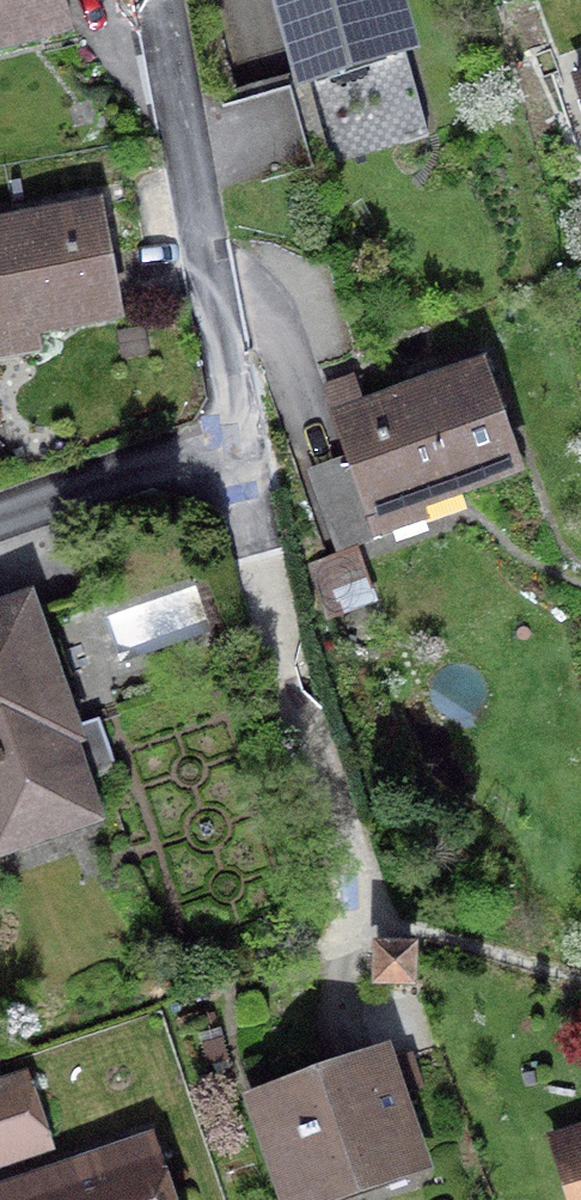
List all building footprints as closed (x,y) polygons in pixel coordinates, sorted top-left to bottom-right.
[(66,14),(62,0),(0,0),(0,30),(66,14)] [(329,164),(428,137),(389,0),(282,0),(329,164)] [(222,104),(244,188),(314,168),(291,85),(222,104)] [(0,225),(0,353),(34,347),(31,330),(118,314),(98,206),(0,225)] [(335,416),(351,464),(312,477),(337,551),(379,537),(373,520),(421,503),(415,486),(449,475),(454,492),(518,469),(482,365),(335,416)] [(309,564),(328,619),(371,603),(352,548),(309,564)] [(15,835),(85,811),(75,784),(115,770),(98,720),(64,732),(23,611),(0,619),(0,791),(15,835)] [(379,949),(377,981),(410,982),(411,950),(379,949)] [(257,1098),(292,1199),(414,1158),(379,1056),(257,1098)] [(44,1144),(22,1079),(0,1087),(0,1159),(44,1144)] [(571,1199),(580,1199),(580,1133),(552,1142),(571,1199)] [(145,1148),(0,1197),(0,1199),(162,1199),(145,1148)]
